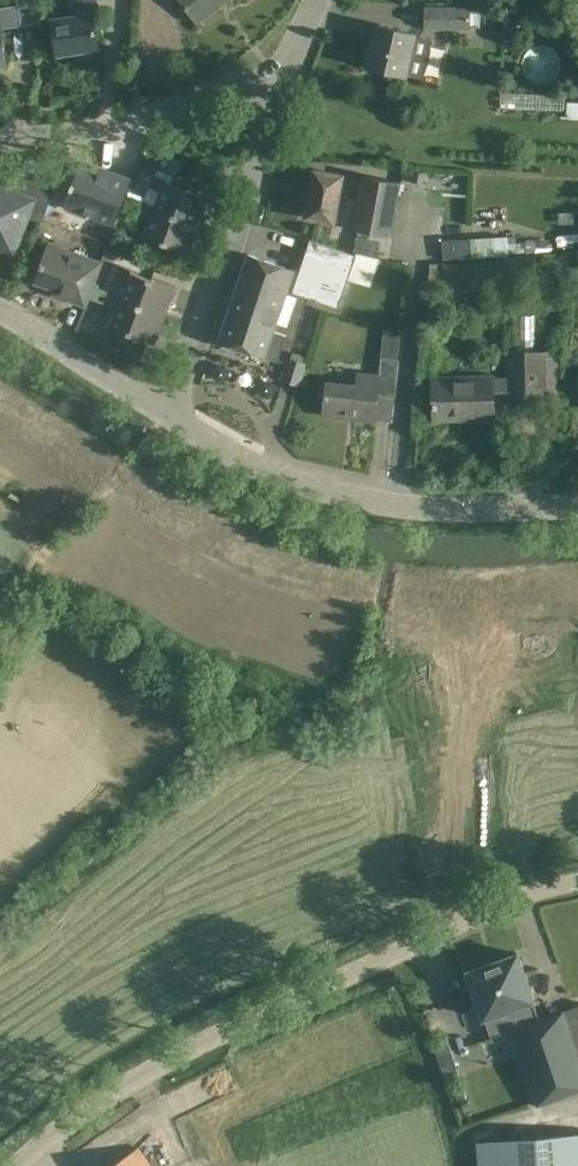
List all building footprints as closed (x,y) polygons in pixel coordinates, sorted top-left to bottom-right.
[(6,61),(1,27),(40,21),(42,0),(17,0),(18,6),(0,9),(0,63),(6,61)] [(98,0),(75,0),(69,1),(72,16),(53,19),(58,54),(74,51),(76,58),(94,55),(93,48),(99,47),(94,20),(101,19),(98,0)] [(198,23),(229,0),(181,0),(198,23)] [(480,7),(426,7),(426,28),(469,28),(469,23),(480,23),(480,7)] [(504,13),(504,24),(520,25),(520,13),(504,13)] [(370,48),(367,61),(369,62),(368,66),(392,72),(404,74),(423,78),(432,41),(413,37),(413,34),(401,31),(378,26),(372,48),(370,48)] [(534,108),(545,107),(544,92),(514,95),(515,103),(533,101),(534,108)] [(568,102),(567,118),(577,119),(577,103),(568,102)] [(165,155),(159,170),(176,176),(181,161),(165,155)] [(113,223),(129,180),(112,173),(112,174),(110,178),(98,173),(81,167),(77,176),(75,182),(73,182),(71,188),(72,189),(69,198),(66,205),(113,223)] [(343,175),(315,170),(306,217),(335,222),(335,219),(355,223),(354,229),(391,236),(401,181),(364,174),(359,199),(339,195),(343,175)] [(414,172),(413,182),(423,183),(424,173),(414,172)] [(21,174),(14,192),(0,187),(0,248),(14,253),(28,216),(42,221),(55,187),(21,174)] [(141,204),(199,226),(209,198),(166,182),(167,179),(153,174),(149,186),(162,191),(156,205),(144,200),(142,200),(141,204)] [(449,220),(451,200),(436,199),(435,219),(449,220)] [(141,204),(137,213),(138,214),(151,218),(144,237),(166,245),(188,254),(199,226),(141,204)] [(488,256),(486,237),(443,241),(445,260),(488,256)] [(357,255),(308,238),(297,270),(249,254),(220,341),(278,361),(287,335),(275,331),(288,291),(340,308),(350,279),(370,286),(379,259),(358,252),(357,255)] [(85,305),(88,298),(92,289),(93,286),(102,262),(50,243),(35,281),(55,289),(53,293),(85,305)] [(537,272),(535,254),(451,265),(455,293),(486,289),(485,278),(537,272)] [(93,286),(92,289),(165,316),(176,289),(132,272),(133,270),(120,265),(119,264),(113,278),(126,282),(121,296),(93,285),(93,286)] [(165,316),(92,289),(88,298),(94,300),(117,308),(109,327),(155,344),(165,316)] [(494,374),(435,376),(435,395),(435,419),(458,419),(458,415),(491,414),(492,418),(493,418),(493,394),(558,392),(557,368),(557,351),(537,351),(535,351),(534,315),(517,316),(517,351),(517,360),(508,360),(508,377),(494,378),(494,374)] [(397,332),(384,331),(379,377),(359,374),(357,386),(327,383),(326,391),(323,415),(376,421),(379,395),(386,396),(395,397),(399,361),(397,361),(400,332),(397,332)] [(288,357),(281,380),(300,386),(307,363),(288,357)] [(577,1021),(577,1006),(540,1019),(533,1001),(535,1001),(518,953),(493,962),(467,971),(475,994),(484,1018),(485,1018),(492,1036),(512,1029),(512,1030),(538,1104),(577,1090),(577,1049),(569,1024),(577,1021)] [(477,1141),(479,1165),(577,1165),(577,1133),(477,1141)] [(139,1147),(111,1165),(152,1165),(139,1147)]
